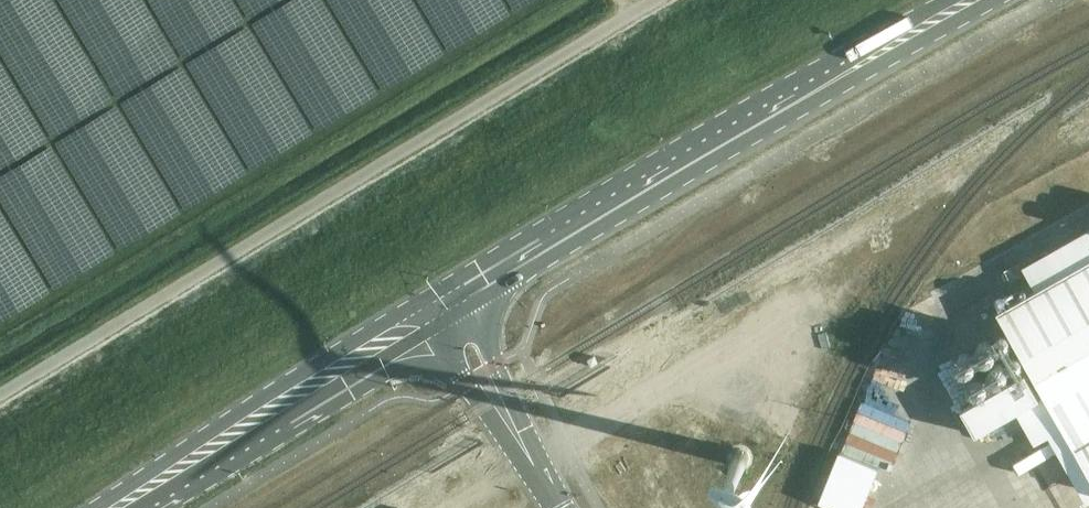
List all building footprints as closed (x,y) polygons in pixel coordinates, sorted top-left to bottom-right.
[(1088,392),(1088,349),(1069,355),(1081,394),(1088,392)] [(731,456),(731,457),(731,459),(731,460),(732,462),(733,463),(734,464),(735,465),(737,466),(738,466),(740,466),(741,466),(743,466),(744,465),(745,464),(746,463),(747,462),(748,460),(748,459),(749,457),(748,456),(748,454),(747,453),(746,452),(745,451),(744,450),(743,449),(741,449),(740,449),(738,449),(737,449),(735,450),(734,451),(733,452),(732,453),(731,454),(731,456)]
